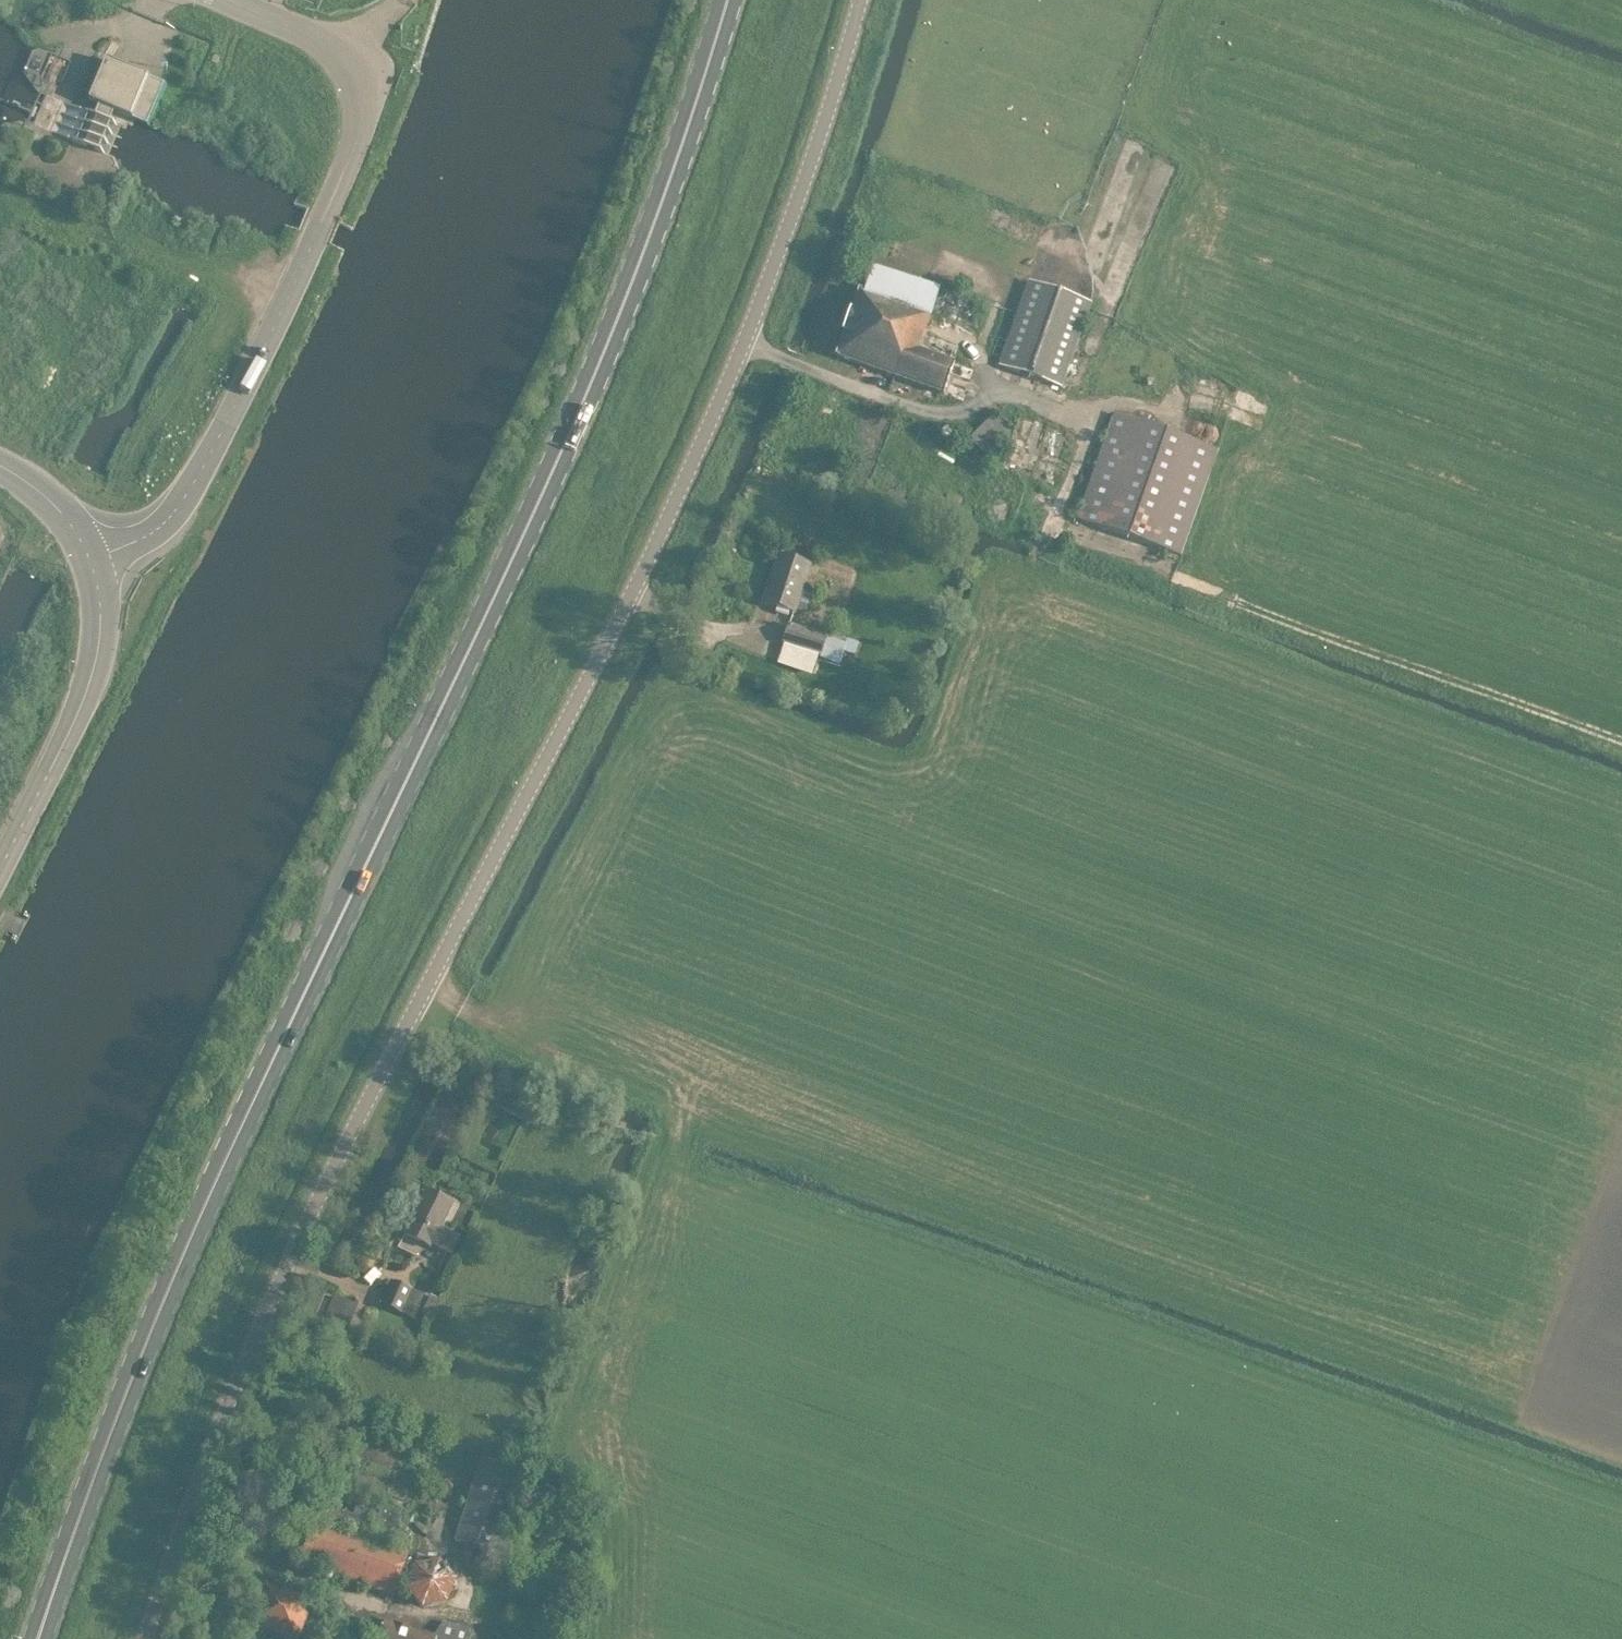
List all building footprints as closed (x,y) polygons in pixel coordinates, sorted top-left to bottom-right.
[(129,115),(149,124),(167,82),(147,74),(146,74),(106,57),(88,98),(98,102),(95,111),(64,98),(51,129),(104,151),(117,121),(110,118),(113,109),(129,115)] [(931,308),(928,307),(937,282),(871,259),(862,285),(857,283),(833,353),(963,398),(974,366),(955,359),(961,340),(925,328),(931,308)] [(999,362),(1062,384),(1091,301),(1029,279),(999,362)] [(1077,516),(1181,553),(1218,447),(1113,410),(1077,516)] [(969,438),(987,455),(1005,437),(992,425),(997,420),(992,415),(987,420),(987,419),(969,438)] [(760,602),(794,613),(811,561),(777,551),(760,602)] [(785,642),(822,655),(828,638),(790,626),(785,642)] [(431,1245),(431,1244),(451,1254),(461,1235),(441,1225),(453,1202),(425,1188),(404,1232),(431,1245)] [(401,1312),(413,1317),(423,1291),(412,1286),(411,1287),(390,1278),(380,1302),(401,1311),(401,1312)] [(320,1327),(343,1337),(357,1302),(333,1293),(320,1327)] [(455,1537),(498,1551),(524,1470),(481,1457),(455,1537)] [(394,1592),(395,1587),(410,1592),(421,1607),(447,1602),(455,1577),(439,1558),(435,1558),(408,1550),(408,1551),(314,1518),(300,1559),(394,1592)] [(292,1638),(299,1638),(313,1597),(264,1580),(249,1623),(292,1638)] [(316,1604),(325,1630),(340,1626),(330,1599),(316,1604)] [(470,1626),(443,1619),(434,1633),(384,1616),(377,1638),(466,1638),(470,1626)]
